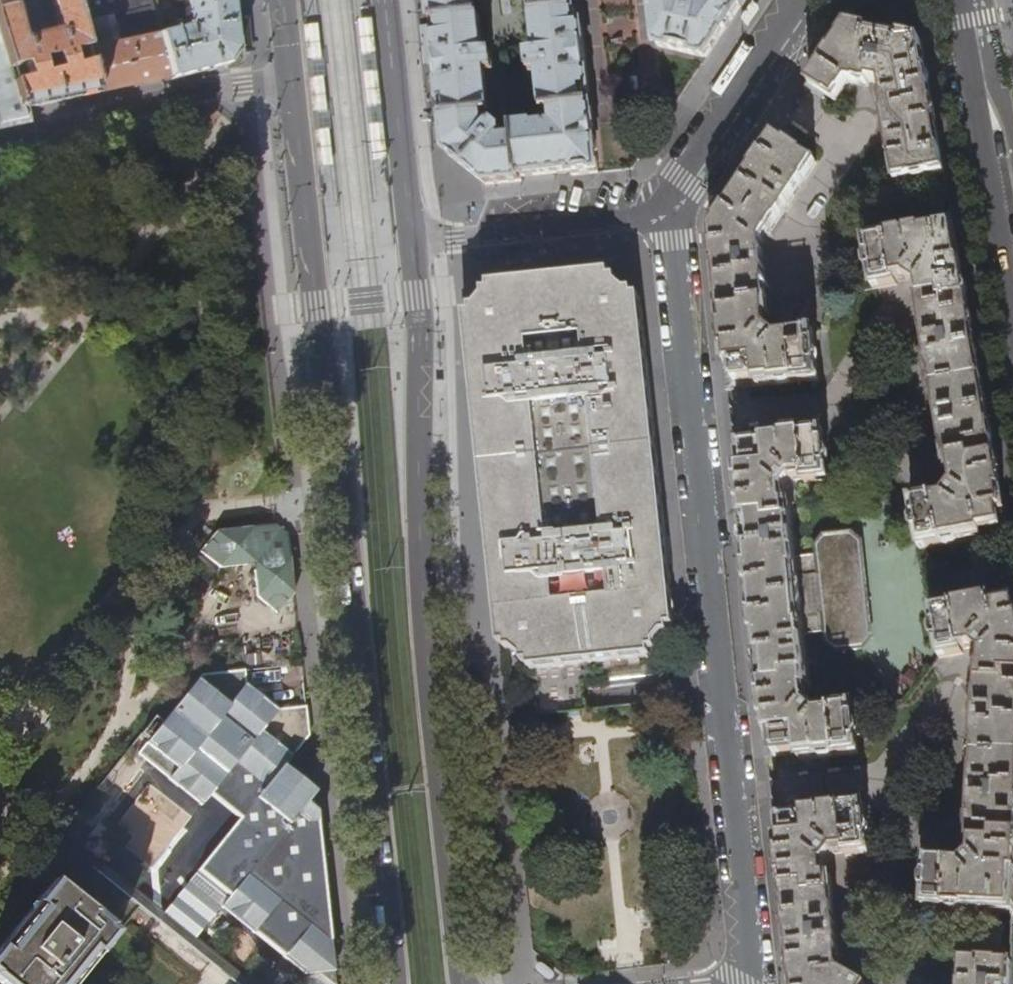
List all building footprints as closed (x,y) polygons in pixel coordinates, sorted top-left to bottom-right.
[(72,0),(49,0),(58,32),(21,42),(9,0),(0,0),(0,42),(20,109),(21,108),(56,101),(97,92),(72,0)] [(97,92),(129,86),(165,78),(168,78),(147,0),(72,0),(97,92)] [(169,81),(206,71),(227,66),(235,54),(231,12),(230,0),(174,0),(174,1),(180,2),(184,2),(186,27),(163,33),(157,0),(147,0),(168,78),(169,81)] [(433,24),(443,118),(447,154),(460,165),(467,170),(486,186),(522,182),(521,178),(573,172),(573,177),(585,175),(598,174),(591,107),(585,108),(584,94),(589,94),(582,28),(576,28),(573,0),(532,0),(541,88),(535,89),(536,96),(542,95),(544,115),(553,114),(554,129),(533,131),(533,129),(513,131),(514,142),(500,143),(484,130),(483,117),(490,116),(488,95),(493,94),(491,80),(486,80),(480,18),(476,18),(474,0),(430,0),(433,24)] [(655,26),(658,47),(707,59),(728,26),(746,0),(709,0),(705,7),(683,2),(683,0),(653,0),(655,26)] [(355,19),(359,53),(375,51),(371,17),(355,19)] [(300,25),(304,58),(320,56),(317,23),(300,25)] [(880,102),(895,183),(945,175),(921,42),(848,27),(830,54),(816,75),(806,90),(822,100),(825,95),(835,102),(848,83),(867,86),(868,82),(881,85),(883,98),(880,102)] [(23,119),(20,109),(0,42),(0,124),(23,119)] [(361,71),(364,105),(381,103),(377,70),(361,71)] [(306,77),(309,111),(326,109),(322,75),(306,77)] [(366,126),(370,159),(386,157),(382,124),(366,126)] [(312,132),(315,166),(332,164),(328,130),(312,132)] [(725,361),(728,390),(818,381),(813,331),(789,334),(789,338),(778,339),(769,332),(767,320),(771,319),(763,246),(816,164),(775,136),(773,140),(757,163),(739,190),(720,219),(711,232),(714,258),(716,280),(720,319),(725,361)] [(911,502),(920,551),(983,540),(982,534),(1008,527),(1006,517),(990,429),(967,296),(954,224),(865,241),(874,291),(898,286),(898,283),(909,281),(918,287),(920,300),(918,301),(949,477),(952,476),(955,490),(948,499),(936,501),(935,498),(911,502)] [(534,669),(539,715),(584,709),(579,664),(652,656),(651,646),(654,642),(657,644),(665,634),(662,632),(665,628),(675,627),(671,585),(662,509),(656,450),(650,394),(642,320),(640,296),(630,297),(626,293),(628,291),(618,283),(616,285),(612,282),(611,272),(588,274),(502,283),(488,285),(489,295),(486,299),(483,297),(476,307),(478,309),(475,313),(465,315),(467,333),(476,416),(483,483),(491,551),(498,619),(501,646),(511,645),(515,649),(513,651),(522,659),(524,657),(528,660),(529,670),(534,669)] [(799,755),(800,762),(858,755),(853,705),(829,708),(830,711),(818,712),(809,705),(808,691),(811,690),(805,636),(827,633),(828,643),(837,651),(863,648),(871,638),(861,543),(853,536),(825,539),(818,548),(819,557),(796,560),(791,506),(787,506),(786,492),(793,483),(805,481),(805,485),(829,483),(824,434),(764,440),(764,446),(734,448),(738,486),(742,523),(741,523),(744,543),(745,543),(747,566),(749,586),(748,586),(752,618),(753,618),(754,629),(757,661),(756,662),(759,681),(760,689),(761,699),(760,699),(763,718),(766,739),(768,757),(799,755)] [(292,590),(286,531),(281,528),(283,526),(280,523),(278,525),(274,522),(216,529),(200,549),(220,565),(247,561),(254,553),(262,559),(254,569),(256,595),(276,611),(292,590)] [(1012,913),(1012,602),(993,607),(992,600),(931,611),(939,660),(963,656),(963,652),(974,649),(983,656),(983,669),(978,669),(969,843),(973,844),(973,857),(963,865),(951,865),(952,861),(927,859),(924,910),(1012,913)] [(195,875),(226,901),(243,881),(274,907),(258,927),(289,953),(281,963),(306,983),(325,983),(336,970),(319,813),(305,801),(315,787),(282,765),(309,732),(305,705),(274,708),(245,684),(243,668),(200,673),(146,740),(136,752),(199,803),(208,793),(217,783),(247,806),(239,817),(195,875)] [(136,752),(146,740),(139,733),(67,821),(75,827),(136,752)] [(247,806),(217,783),(208,793),(239,817),(247,806)] [(841,972),(830,877),(827,878),(825,864),(834,854),(846,853),(846,857),(870,854),(864,804),(774,814),(776,835),(780,873),(785,917),(790,970),(792,983),(862,983),(841,972)] [(237,983),(260,983),(72,831),(63,843),(237,983)] [(50,881),(32,905),(34,906),(0,948),(0,983),(75,983),(97,957),(98,957),(116,934),(50,881)] [(274,907),(243,881),(226,901),(218,911),(281,963),(289,953),(258,927),(274,907)] [(1012,964),(962,962),(961,983),(1011,983),(1012,964)] [(336,970),(325,983),(338,983),(336,970)]
